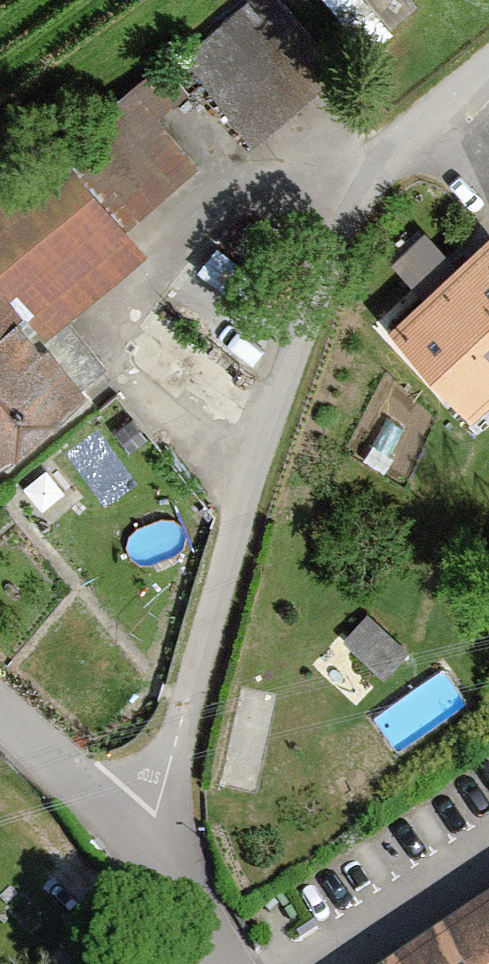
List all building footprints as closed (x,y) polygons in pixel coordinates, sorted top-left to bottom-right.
[(183,48),(249,129),(330,63),(278,0),(242,0),(183,48)] [(166,67),(137,90),(154,113),(184,90),(166,67)] [(137,90),(65,149),(125,221),(196,163),(154,113),(137,90)] [(0,203),(0,285),(40,333),(145,246),(125,221),(65,149),(0,203)] [(483,222),(388,313),(462,391),(488,365),(488,228),(483,222)] [(83,385),(40,333),(0,285),(0,454),(83,385)] [(412,744),(478,691),(453,660),(387,713),(412,744)] [(386,963),(488,963),(488,895),(386,963)]
